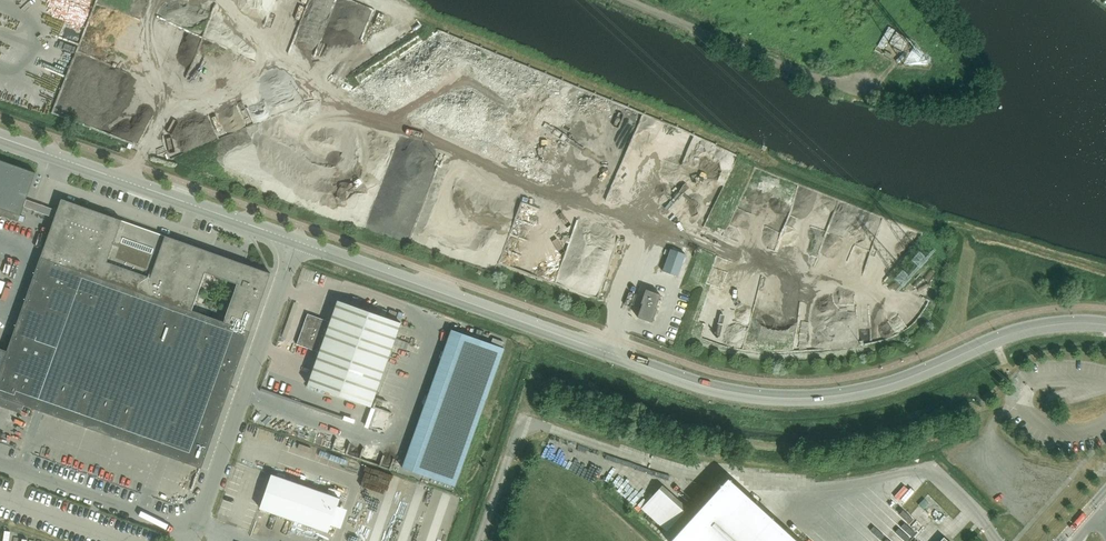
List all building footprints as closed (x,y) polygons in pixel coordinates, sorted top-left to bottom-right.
[(153,22),(156,0),(143,0),(140,6),(139,13),(130,12),(149,22),(153,22)] [(889,27),(878,46),(883,49),(895,30),(889,27)] [(909,40),(896,32),(890,44),(903,51),(909,40)] [(20,215),(36,173),(0,160),(0,208),(20,215)] [(200,467),(200,468),(201,468),(271,273),(244,264),(244,266),(234,263),(234,262),(221,258),(219,265),(218,265),(209,262),(212,253),(62,199),(41,257),(37,268),(34,278),(33,278),(18,320),(19,320),(15,331),(15,330),(7,351),(0,349),(0,396),(200,467)] [(683,278),(691,256),(676,250),(668,273),(683,278)] [(661,294),(646,289),(641,304),(642,304),(638,318),(653,323),(657,309),(656,309),(661,294)] [(401,323),(338,301),(330,322),(308,314),(297,344),(319,352),(308,384),(371,407),(401,323)] [(465,486),(508,345),(455,329),(412,470),(465,486)] [(328,532),(339,498),(272,475),(260,509),(328,532)] [(671,540),(796,540),(728,479),(671,540)]
